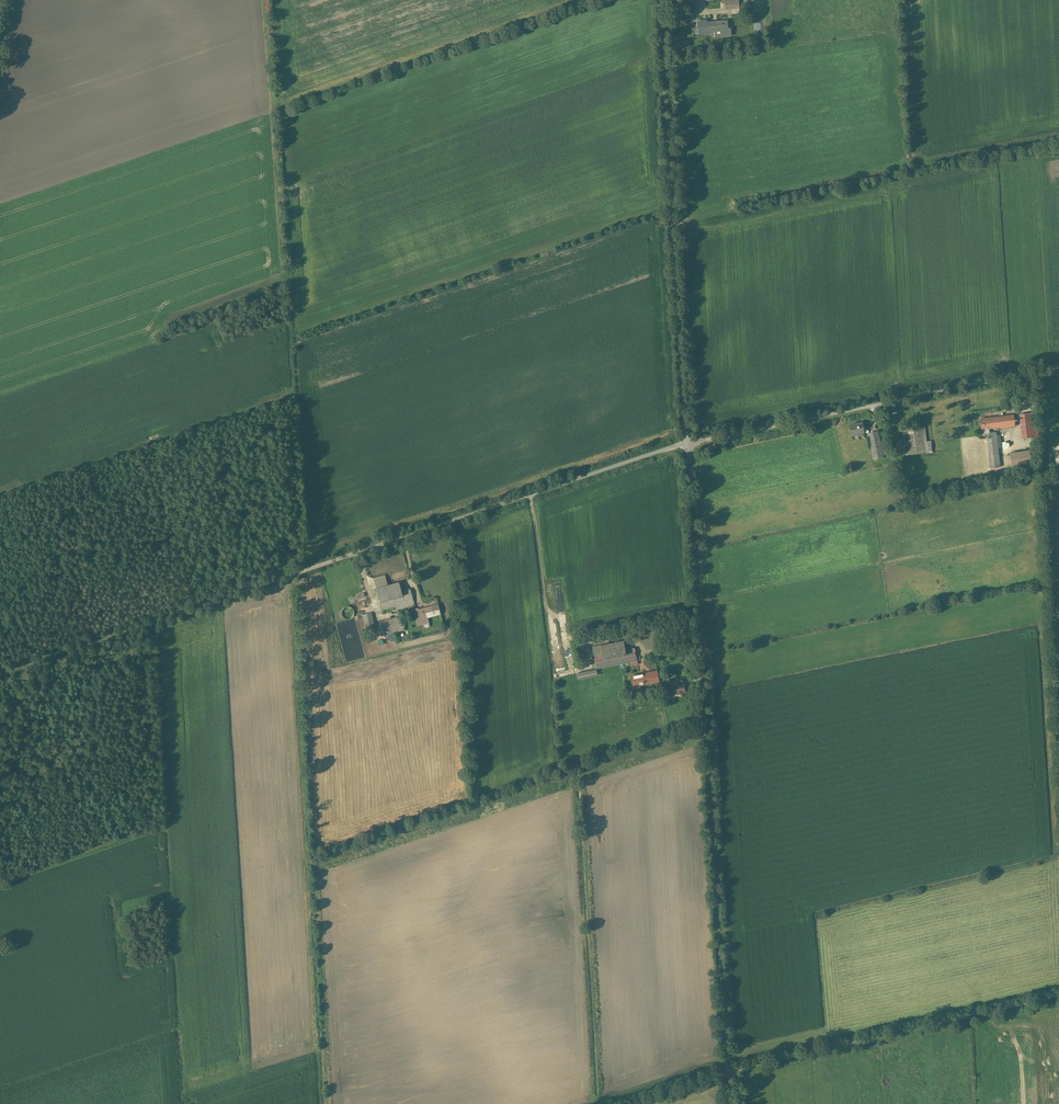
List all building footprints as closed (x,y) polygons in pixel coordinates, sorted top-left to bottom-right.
[(722,4),(725,4),(725,10),(740,9),(739,0),(722,0),(722,4)] [(728,20),(707,22),(707,32),(721,31),(729,30),(728,20)] [(1031,413),(1020,414),(1023,438),(1034,437),(1031,413)] [(1014,415),(980,419),(981,429),(984,429),(988,428),(1000,427),(1000,428),(1015,426),(1014,415)] [(862,422),(849,425),(852,435),(864,433),(862,422)] [(924,425),(902,428),(906,455),(932,452),(931,441),(926,442),(924,425)] [(877,431),(868,433),(873,460),(883,458),(877,431)] [(991,437),(986,438),(990,468),(1000,467),(996,432),(990,433),(991,437)] [(1029,450),(1010,453),(1011,465),(1031,462),(1029,450)] [(399,582),(376,588),(382,610),(395,606),(396,610),(414,604),(410,589),(401,591),(399,582)] [(438,604),(419,609),(414,610),(414,609),(413,610),(418,625),(428,622),(427,618),(440,614),(438,604)] [(353,615),(354,612),(353,610),(352,608),(350,607),(347,606),(345,607),(343,608),(342,610),(341,613),(342,615),(343,617),(345,618),(348,619),(350,618),(352,617),(353,615)] [(371,613),(362,615),(367,631),(375,629),(371,613)] [(401,616),(379,622),(383,635),(404,629),(401,616)] [(657,625),(636,629),(637,638),(659,633),(657,625)] [(624,640),(592,647),(597,669),(630,662),(631,666),(638,664),(635,648),(626,650),(624,640)] [(596,669),(577,673),(578,679),(598,675),(596,669)] [(652,672),(638,675),(638,674),(632,675),(634,686),(632,686),(633,690),(635,690),(635,692),(641,691),(640,685),(659,681),(657,670),(652,671),(652,672)] [(673,685),(674,694),(676,693),(676,694),(681,693),(685,692),(684,683),(676,684),(673,685)]
